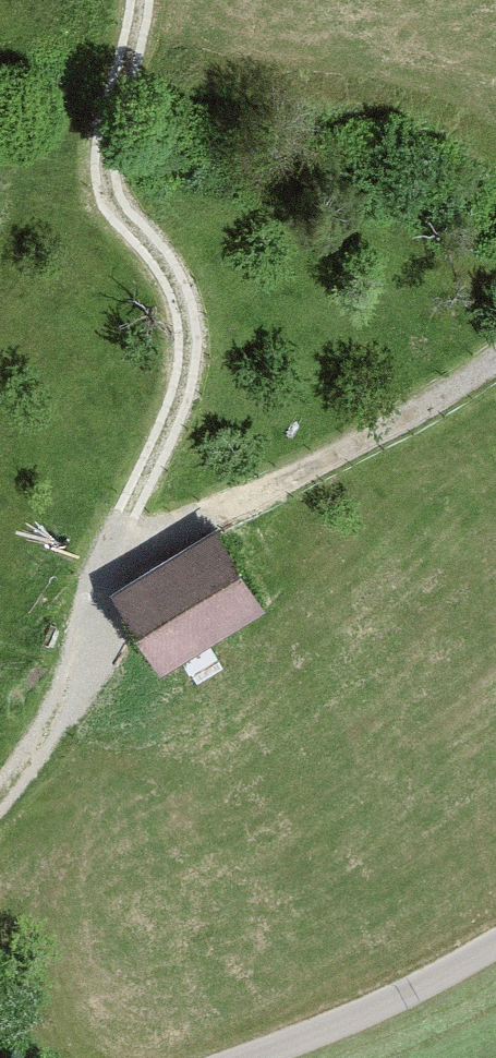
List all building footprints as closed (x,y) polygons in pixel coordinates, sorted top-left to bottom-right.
[(108,594),(150,661),(250,598),(208,531),(108,594)]
